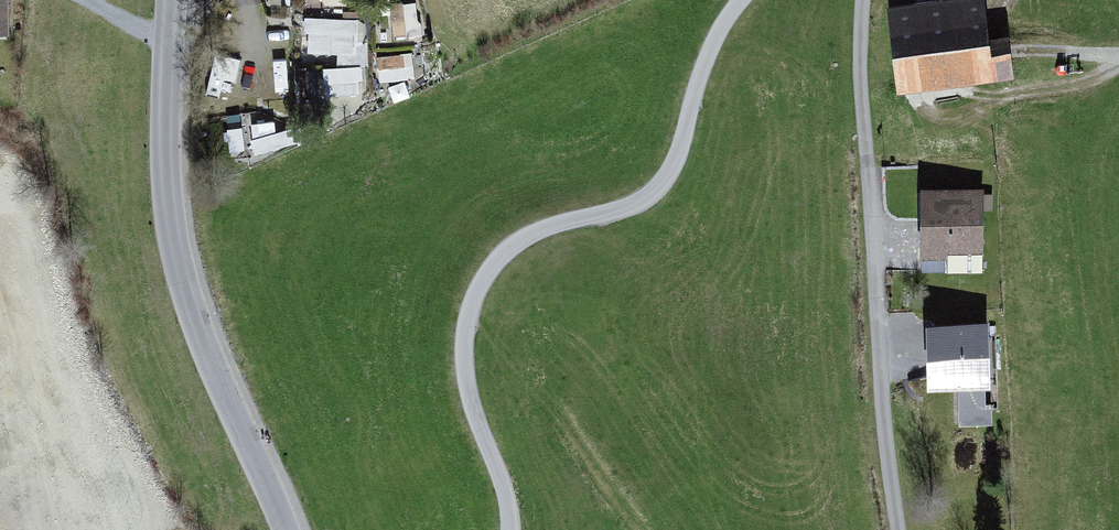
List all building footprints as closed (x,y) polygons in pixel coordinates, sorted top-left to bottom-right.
[(9,37),(9,0),(0,0),(0,37),(9,37)] [(982,0),(883,11),(892,97),(1012,83),(1007,38),(986,41),(982,0)] [(357,37),(358,10),(305,9),(304,55),(324,55),(323,90),(362,91),(364,37),(357,37)] [(404,75),(404,50),(380,51),(380,76),(404,75)] [(985,193),(920,194),(921,262),(986,261),(985,193)] [(988,328),(932,331),(935,394),(967,393),(969,414),(993,412),(988,328)]
